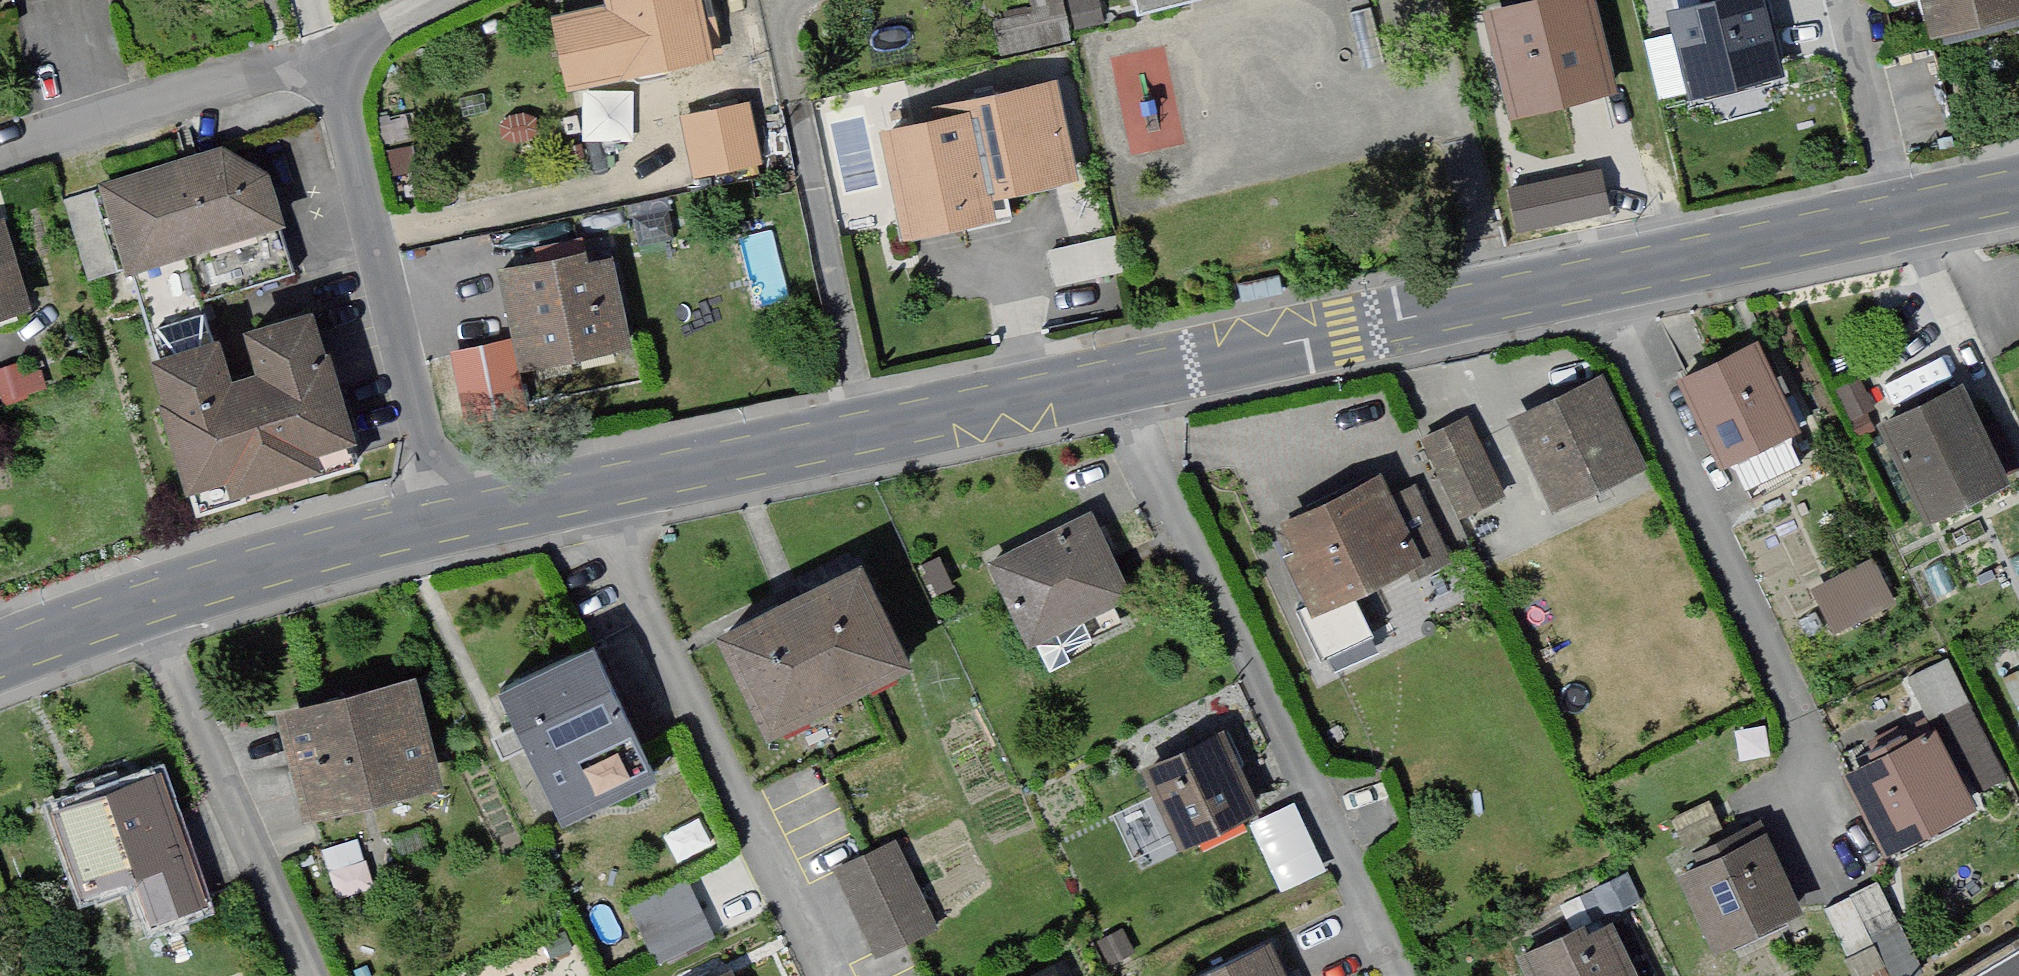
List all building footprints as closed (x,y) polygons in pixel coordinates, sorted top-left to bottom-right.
[(619,82),(712,61),(699,0),(601,0),(619,82)] [(996,67),(1063,55),(1053,0),(1020,0),(1024,22),(989,28),(996,67)] [(1132,25),(1236,0),(1126,0),(1132,25)] [(1592,0),(1554,0),(1480,19),(1507,124),(1616,97),(1592,0)] [(1761,0),(1741,0),(1663,21),(1689,118),(1785,93),(1761,0)] [(1931,49),(2018,23),(2018,0),(1916,0),(1931,49)] [(934,125),(876,138),(900,250),(1005,228),(1000,207),(1070,193),(1048,87),(931,111),(934,125)] [(747,109),(681,123),(693,181),(759,168),(747,109)] [(304,314),(236,335),(250,381),(225,388),(201,309),(296,280),(265,177),(212,154),(92,191),(94,200),(68,208),(91,284),(120,276),(148,365),(138,368),(180,505),(216,494),(222,513),(318,484),(312,463),(346,452),(304,314)] [(1506,184),(1515,228),(1607,210),(1598,167),(1506,184)] [(28,320),(0,232),(0,329),(28,320)] [(604,255),(492,276),(511,376),(623,355),(604,255)] [(1753,349),(1673,387),(1717,481),(1730,475),(1741,497),(1796,471),(1783,444),(1795,438),(1753,349)] [(1597,380),(1502,428),(1551,522),(1646,474),(1597,380)] [(2005,490),(1960,390),(1875,428),(1920,528),(2005,490)] [(1461,428),(1417,449),(1453,524),(1498,503),(1461,428)] [(1292,620),(1317,671),(1367,647),(1348,608),(1407,580),(1430,629),(1473,609),(1417,492),(1386,506),(1376,486),(1278,533),(1294,566),(1281,573),(1302,615),(1292,620)] [(1089,522),(986,570),(1028,661),(1131,612),(1089,522)] [(1870,561),(1806,592),(1829,640),(1893,609),(1870,561)] [(860,574),(712,642),(760,746),(908,678),(860,574)] [(591,655),(494,700),(557,833),(653,788),(591,655)] [(1943,664),(1903,685),(1924,725),(1930,722),(1975,808),(2010,790),(1943,664)] [(410,690),(268,720),(291,828),(433,798),(410,690)] [(1765,730),(1729,733),(1733,771),(1769,768),(1765,730)] [(1928,733),(1839,781),(1882,862),(1971,814),(1928,733)] [(1259,821),(1220,740),(1138,780),(1177,861),(1259,821)] [(153,781),(47,820),(71,886),(131,889),(147,934),(201,915),(153,781)] [(1705,805),(1667,825),(1680,849),(1718,830),(1705,805)] [(1751,833),(1667,876),(1713,964),(1797,922),(1751,833)] [(892,847),(828,879),(872,969),(936,937),(892,847)] [(1819,916),(1850,975),(1921,975),(1876,887),(1819,916)] [(627,918),(653,975),(658,975),(713,951),(686,891),(627,918)] [(1513,965),(1519,975),(1627,975),(1606,933),(1588,942),(1583,931),(1513,965)] [(1220,975),(1281,975),(1271,953),(1220,975)]
